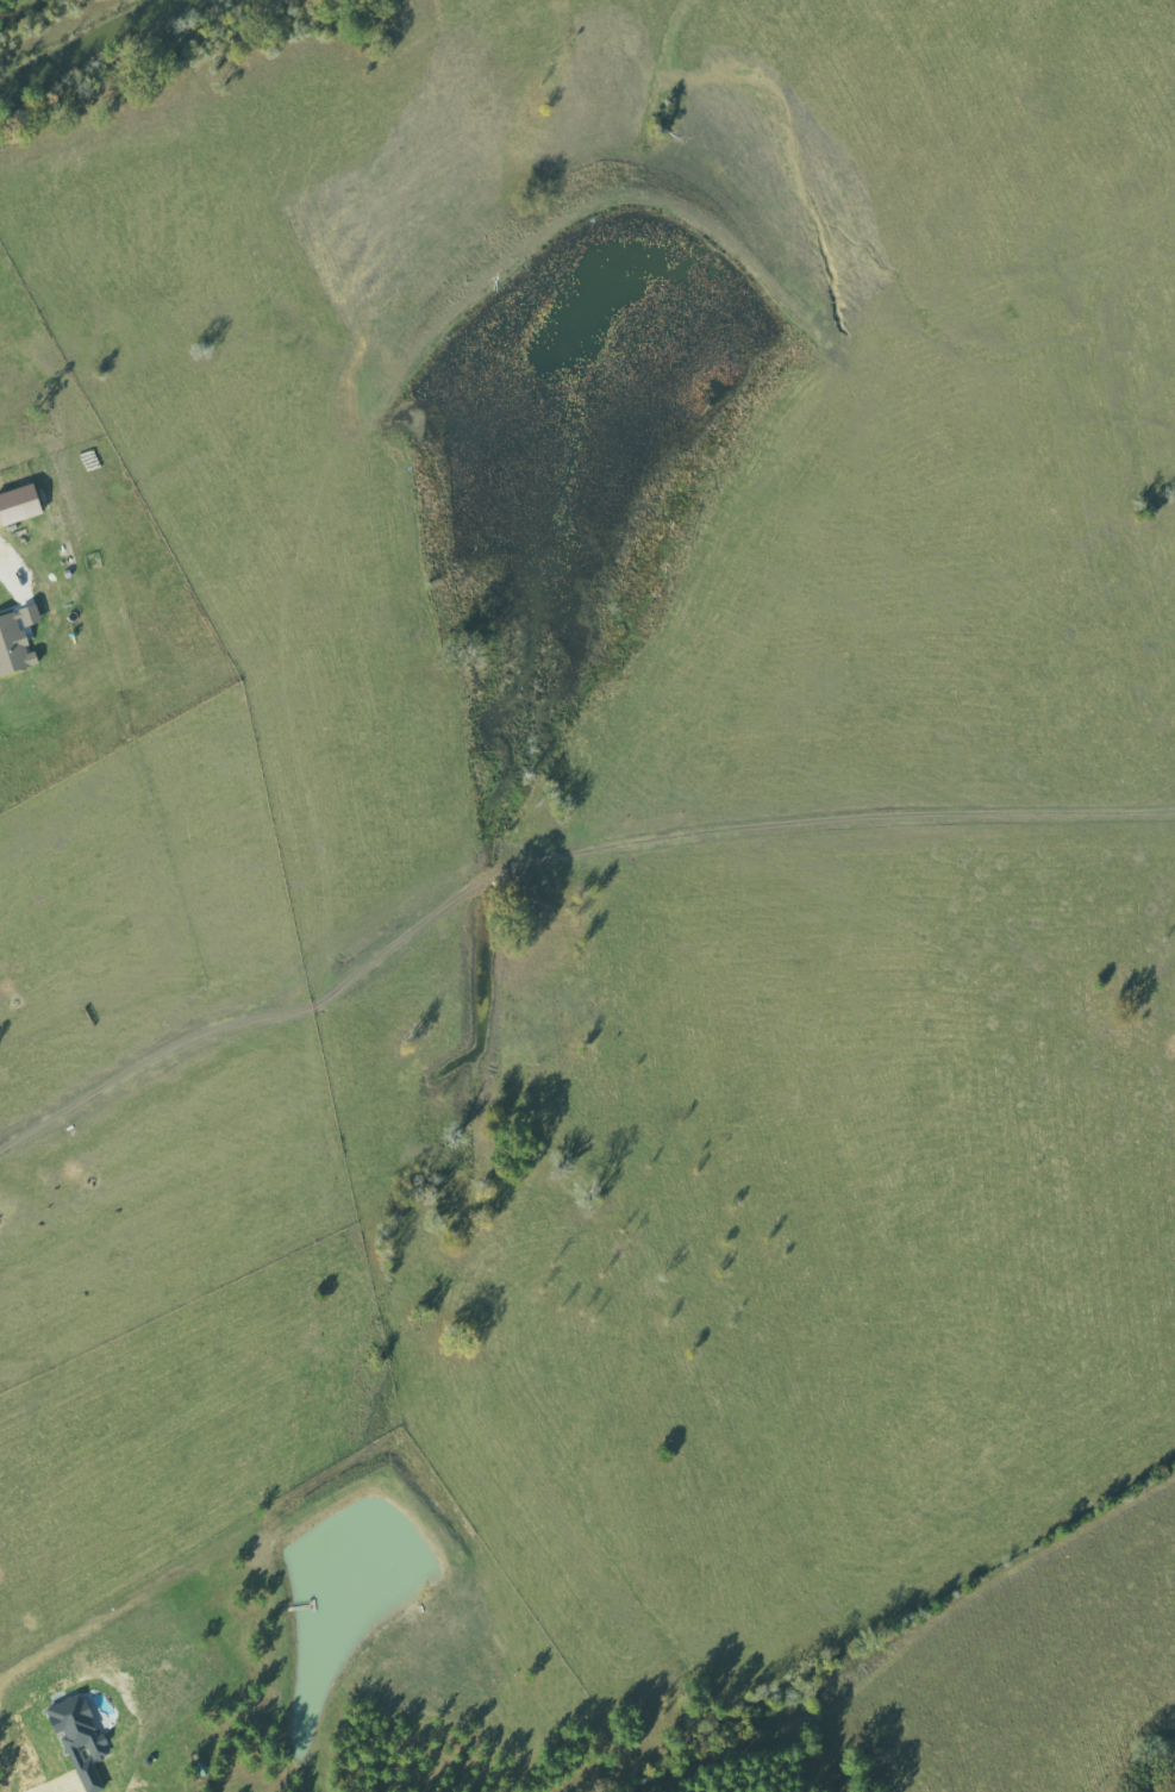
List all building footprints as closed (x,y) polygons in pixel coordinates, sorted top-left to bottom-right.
[(7,526),(48,514),(39,483),(0,495),(0,501),(7,526)] [(43,664),(39,650),(37,651),(30,627),(46,622),(41,605),(0,617),(0,676),(43,664)] [(113,1755),(107,1740),(103,1741),(87,1693),(51,1706),(60,1734),(67,1732),(88,1791),(100,1791),(107,1789),(97,1761),(113,1755)]
